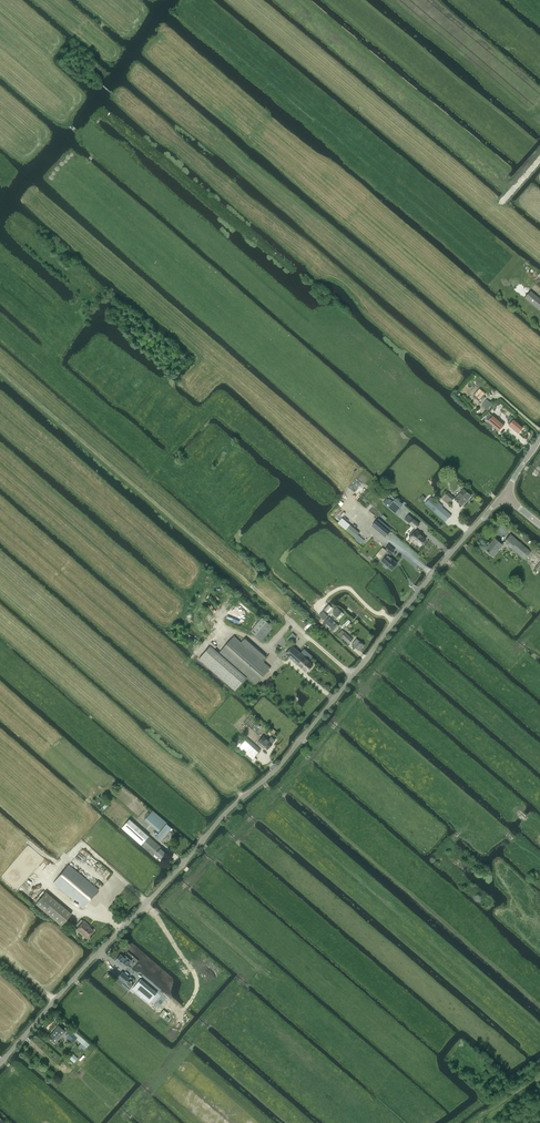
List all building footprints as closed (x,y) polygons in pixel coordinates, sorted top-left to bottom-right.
[(539,311),(539,299),(530,291),(525,298),(539,311)] [(483,396),(473,407),(481,414),(490,402),(483,396)] [(489,420),(488,421),(488,422),(493,426),(498,431),(504,425),(493,415),(493,416),(489,420)] [(511,417),(508,422),(508,423),(509,424),(509,425),(518,433),(523,427),(514,419),(512,417),(511,417)] [(455,499),(462,505),(467,499),(468,499),(471,495),(463,489),(455,499)] [(448,492),(445,496),(451,501),(454,497),(448,492)] [(445,521),(451,515),(431,497),(425,504),(445,521)] [(334,517),(342,525),(347,520),(339,512),(334,517)] [(413,518),(408,514),(404,519),(409,523),(415,529),(420,523),(413,518)] [(376,520),(372,525),(385,536),(389,531),(376,520)] [(414,529),(408,535),(409,535),(410,536),(408,539),(416,545),(416,544),(420,547),(427,539),(423,536),(424,535),(417,529),(416,530),(414,529)] [(524,559),(531,551),(511,534),(504,542),(524,559)] [(493,555),(502,544),(495,538),(485,549),(493,555)] [(397,563),(389,556),(390,554),(391,555),(394,550),(388,545),(385,549),(386,551),(379,559),(381,561),(384,564),(384,565),(384,566),(386,568),(387,568),(388,567),(392,570),(397,563)] [(402,576),(409,582),(416,574),(410,568),(402,576)] [(328,604),(324,609),(324,610),(327,612),(332,607),(329,605),(328,604)] [(337,607),(332,612),(337,616),(339,618),(341,616),(343,613),(342,612),(337,607)] [(262,617),(250,631),(261,641),(273,627),(262,617)] [(329,617),(325,621),(332,628),(331,629),(334,632),(339,626),(329,617)] [(349,644),(353,639),(345,632),(342,630),(340,633),(342,635),(341,637),(349,644)] [(290,642),(296,636),(293,633),(289,637),(288,638),(289,638),(287,640),(290,642)] [(211,645),(199,658),(235,690),(247,677),(255,684),(270,667),(263,661),(241,642),(234,635),(219,653),(211,645)] [(360,650),(364,645),(356,638),(352,644),(360,650)] [(292,646),(285,653),(306,672),(313,664),(309,661),(313,657),(304,649),(300,653),(292,646)] [(264,736),(258,743),(263,747),(264,746),(268,749),(273,744),(264,736)] [(329,749),(316,737),(310,743),(323,755),(329,749)] [(247,738),(239,747),(253,759),(254,757),(261,750),(247,738)] [(152,810),(144,820),(149,824),(157,814),(152,810)] [(130,819),(122,828),(141,845),(149,836),(130,819)] [(160,841),(171,828),(167,824),(156,837),(160,841)] [(153,855),(155,854),(162,859),(167,854),(160,848),(161,847),(149,836),(141,845),(153,855)] [(98,890),(68,865),(53,883),(83,908),(98,890)] [(71,914),(45,892),(35,904),(61,926),(71,914)] [(76,930),(75,931),(78,933),(79,932),(86,938),(93,931),(86,925),(87,924),(83,921),(81,919),(78,922),(80,924),(76,929),(76,930)] [(120,954),(115,960),(125,968),(128,965),(130,962),(132,960),(125,955),(123,957),(120,954)] [(130,977),(122,971),(118,977),(125,983),(130,977)] [(152,1002),(161,992),(144,979),(136,988),(152,1002)] [(55,1043),(65,1031),(58,1026),(48,1037),(55,1043)] [(70,1031),(66,1036),(73,1042),(74,1043),(77,1040),(75,1039),(76,1039),(81,1043),(84,1039),(72,1029),(70,1031)] [(69,1058),(74,1063),(78,1058),(73,1054),(69,1058)]
